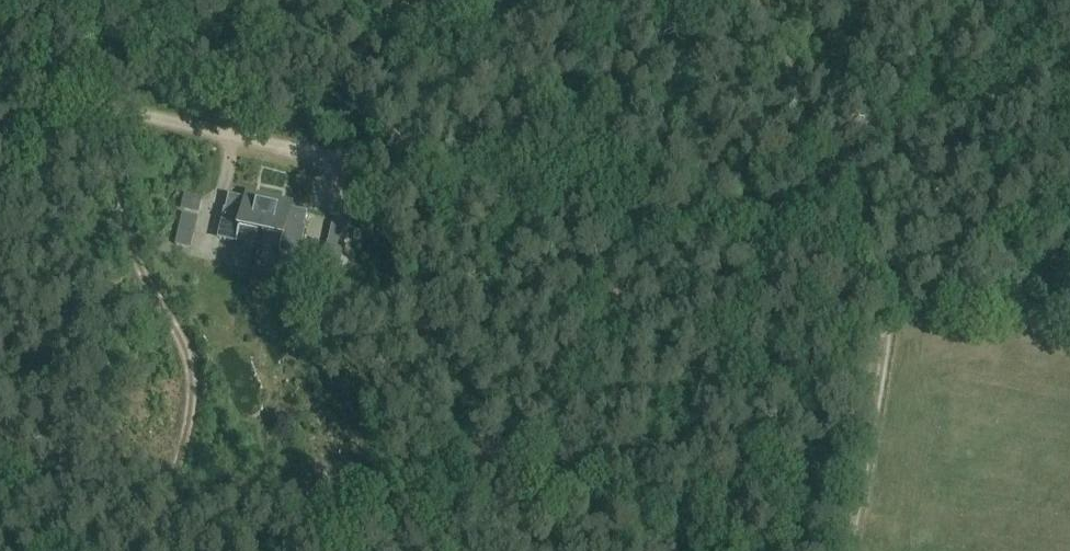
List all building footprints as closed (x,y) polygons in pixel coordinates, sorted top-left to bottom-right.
[(260,243),(269,199),(247,194),(246,199),(229,195),(220,238),(237,241),(236,243),(238,244),(239,238),(260,243)] [(292,204),(269,199),(260,243),(280,248),(279,253),(281,253),(281,251),(298,255),(308,212),(291,208),(292,204)] [(205,216),(193,263),(208,267),(220,219),(205,216)]
